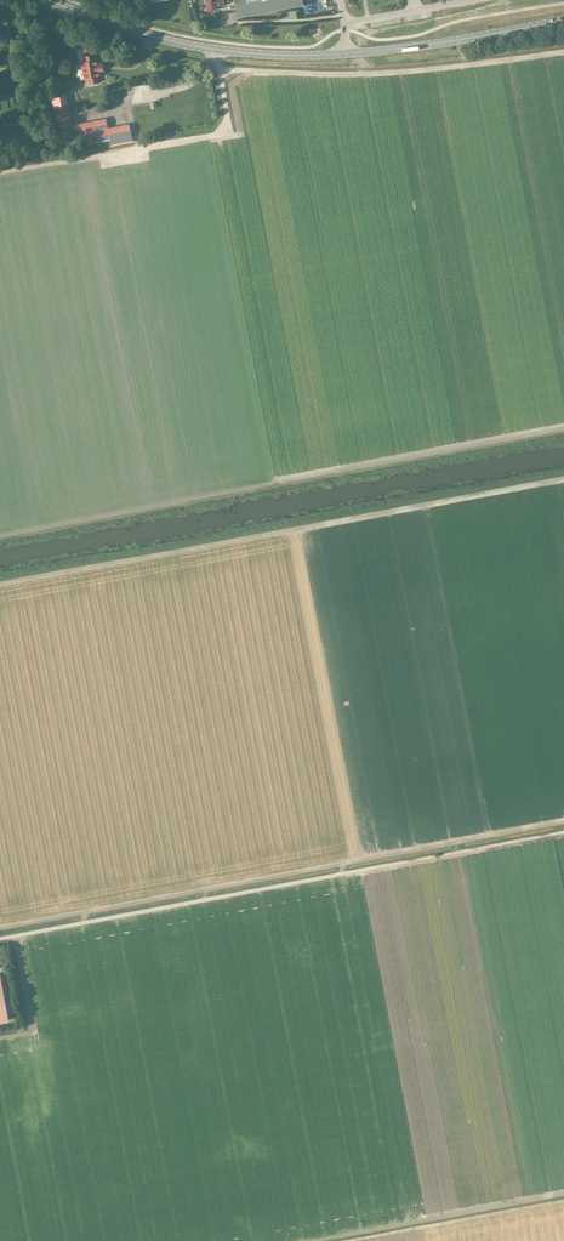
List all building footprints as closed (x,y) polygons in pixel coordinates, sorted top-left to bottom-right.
[(207,11),(217,10),(216,7),(225,5),(224,0),(205,0),(207,11)] [(88,78),(89,84),(98,82),(97,77),(100,76),(99,72),(101,72),(99,64),(98,65),(97,60),(94,61),(93,55),(85,57),(86,62),(83,63),(84,67),(82,68),(83,75),(85,74),(86,79),(88,78)] [(54,129),(57,128),(71,126),(65,95),(49,99),(54,129)] [(146,104),(147,113),(155,113),(155,104),(146,104)] [(133,141),(129,124),(108,128),(106,119),(79,124),(84,144),(109,140),(111,145),(133,141)] [(2,984),(0,985),(0,1022),(9,1020),(2,984)]
